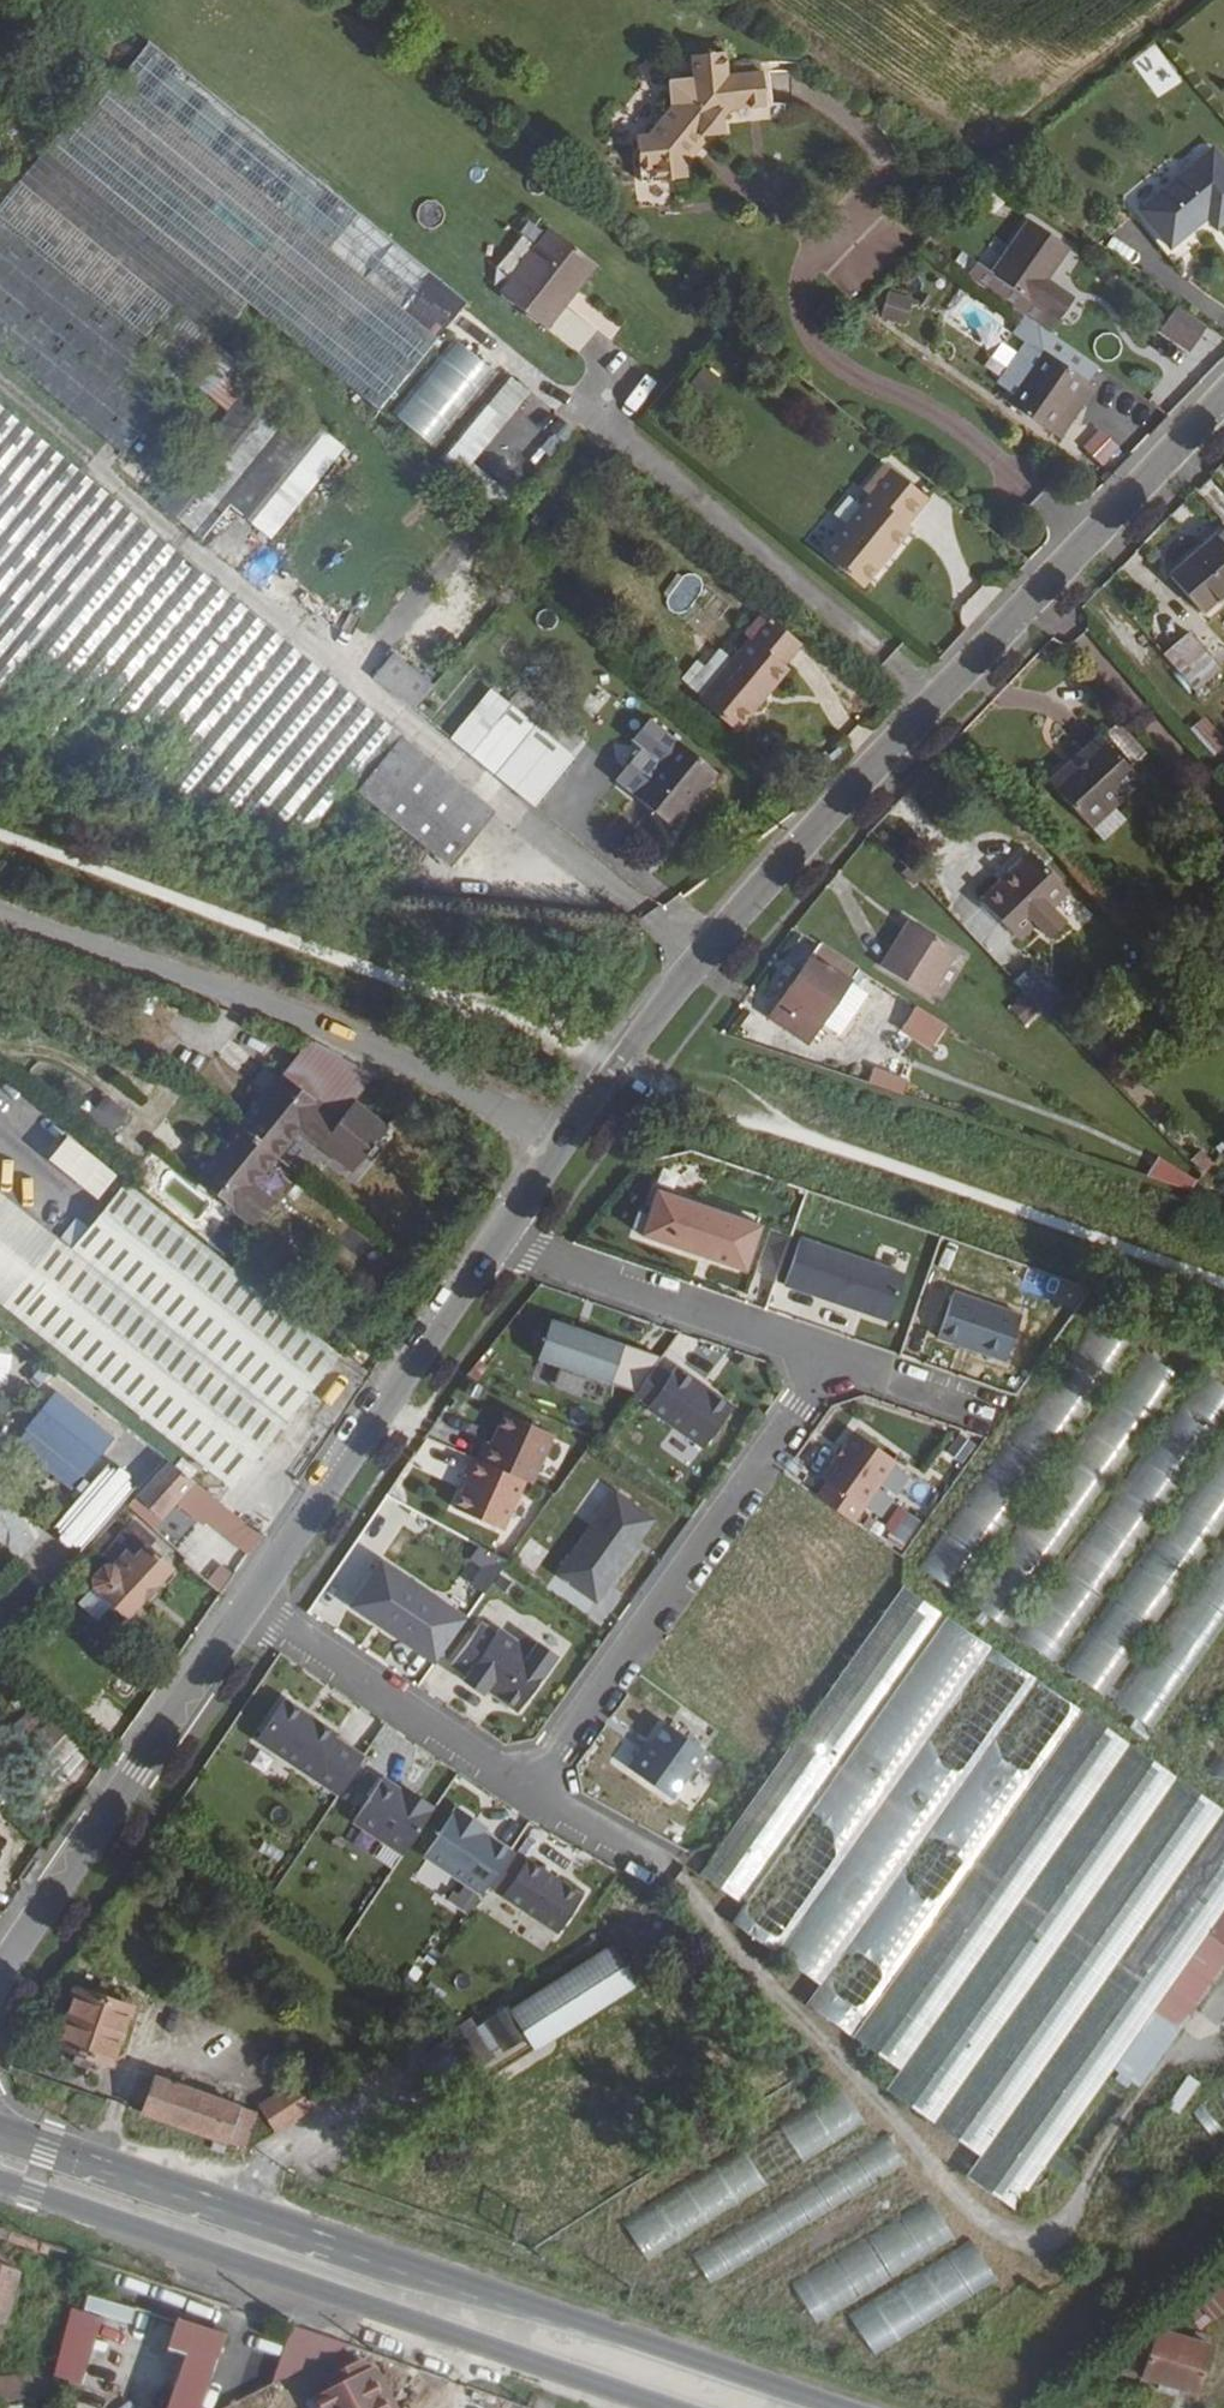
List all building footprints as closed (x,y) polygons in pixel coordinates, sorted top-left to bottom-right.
[(677,110),(650,134),(640,135),(643,177),(688,174),(687,152),(707,140),(727,140),(727,117),(772,116),(771,81),(736,82),(735,59),(702,61),(702,85),(685,80),(675,94),(677,110)] [(243,299),(374,403),(439,321),(112,61),(0,197),(0,350),(98,429),(121,448),(243,299)] [(1209,148),(1172,178),(1134,208),(1164,245),(1202,215),(1211,227),(1223,217),(1223,167),(1209,148)] [(1032,222),(992,276),(983,269),(974,282),(1012,309),(1026,319),(1048,335),(1074,300),(1047,281),(1071,249),(1032,222)] [(536,325),(585,263),(540,226),(491,289),(536,325)] [(880,318),(907,324),(913,297),(886,291),(880,318)] [(570,305),(550,326),(578,352),(597,331),(570,305)] [(1159,329),(1189,351),(1205,328),(1176,307),(1159,329)] [(1026,319),(1012,309),(1001,325),(1014,334),(986,374),(1001,385),(994,394),(1008,405),(1052,436),(1091,384),(1101,371),(1048,335),(1026,319)] [(405,476),(513,343),(475,312),(368,445),(405,476)] [(75,456),(98,429),(0,350),(0,394),(75,456)] [(151,496),(239,568),(339,443),(254,372),(151,496)] [(509,377),(445,456),(464,472),(529,392),(509,377)] [(1052,436),(1061,442),(1099,390),(1091,384),(1052,436)] [(28,748),(39,735),(76,763),(88,750),(161,805),(172,792),(207,819),(218,806),(256,833),(267,819),(303,847),(352,783),(394,731),(0,410),(0,726),(28,748)] [(1101,426),(1080,444),(1100,467),(1121,449),(1101,426)] [(914,523),(910,521),(930,497),(887,462),(867,487),(872,492),(823,553),(864,585),(914,523)] [(1177,580),(1208,616),(1223,602),(1223,538),(1223,537),(1209,550),(1205,544),(1175,572),(1179,577),(1177,580)] [(755,604),(738,625),(743,629),(692,692),(729,723),(781,659),(776,656),(793,635),(755,604)] [(1168,656),(1198,690),(1223,667),(1223,661),(1197,630),(1168,656)] [(414,707),(433,679),(392,650),(373,677),(414,707)] [(503,699),(484,684),(445,735),(529,802),(580,739),(550,715),(533,700),(522,714),(503,699)] [(514,685),(503,699),(522,714),(533,700),(514,685)] [(1223,746),(1223,739),(1208,714),(1192,725),(1211,755),(1223,746)] [(694,792),(688,787),(706,764),(648,718),(630,738),(639,746),(613,778),(669,823),(694,792)] [(447,858),(478,819),(431,783),(442,769),(394,731),(352,783),(447,858)] [(1143,777),(1102,734),(1084,752),(1087,756),(1056,786),(1106,837),(1129,815),(1116,802),(1143,777)] [(431,783),(478,819),(488,806),(442,769),(431,783)] [(1032,847),(984,895),(1022,934),(1071,887),(1032,847)] [(867,969),(820,940),(813,951),(785,995),(773,1015),(810,1038),(823,1019),(838,1029),(843,1032),(869,986),(867,984),(860,980),(867,969)] [(965,949),(946,976),(950,979),(969,951),(965,949)] [(1054,1022),(1074,1005),(1034,961),(1014,979),(1054,1022)] [(1028,1025),(1040,1009),(1020,994),(1008,1010),(1028,1025)] [(949,1020),(919,1001),(905,1025),(935,1043),(949,1020)] [(371,1073),(306,1042),(278,1079),(372,1153),(377,1146),(373,1143),(385,1126),(350,1100),(371,1073)] [(874,1065),(868,1081),(902,1094),(908,1079),(874,1065)] [(273,1159),(294,1131),(350,1174),(362,1157),(366,1161),(372,1153),(278,1079),(237,1131),(273,1159)] [(109,1093),(88,1112),(108,1135),(129,1116),(109,1093)] [(272,1204),(251,1187),(273,1159),(237,1131),(197,1184),(253,1228),(272,1204)] [(66,1134),(47,1161),(101,1198),(119,1171),(66,1134)] [(1202,1176),(1160,1150),(1148,1170),(1193,1186),(1202,1176)] [(280,1424),(334,1357),(118,1186),(65,1251),(280,1424)] [(664,1187),(649,1233),(765,1273),(781,1228),(664,1187)] [(226,1492),(280,1424),(65,1251),(0,1199),(0,1308),(226,1492)] [(867,1301),(899,1313),(914,1271),(806,1234),(790,1280),(865,1306),(867,1301)] [(947,1333),(1015,1357),(1031,1312),(963,1288),(947,1333)] [(865,1306),(898,1317),(899,1313),(867,1301),(865,1306)] [(632,1341),(558,1316),(544,1356),(617,1382),(632,1341)] [(1094,1321),(924,1567),(957,1590),(1127,1344),(1094,1321)] [(1006,1634),(1176,1368),(1144,1347),(974,1614),(1006,1634)] [(677,1373),(662,1362),(641,1392),(656,1402),(654,1405),(710,1445),(740,1403),(684,1363),(677,1373)] [(1020,1651),(1056,1674),(1223,1400),(1223,1384),(1195,1366),(1020,1651)] [(59,1388),(12,1439),(69,1490),(116,1439),(59,1388)] [(560,1436),(509,1410),(493,1442),(488,1439),(478,1458),(473,1455),(463,1474),(469,1476),(453,1508),(504,1534),(529,1483),(534,1486),(560,1436)] [(858,1519),(904,1456),(863,1427),(828,1475),(834,1479),(823,1494),(858,1519)] [(687,1468),(702,1450),(677,1429),(662,1446),(687,1468)] [(155,1518),(189,1480),(164,1461),(131,1497),(155,1518)] [(52,1526),(78,1550),(138,1486),(111,1462),(52,1526)] [(636,1542),(656,1513),(622,1489),(564,1572),(603,1600),(641,1546),(636,1542)] [(221,1522),(234,1531),(241,1521),(217,1503),(213,1508),(224,1518),(221,1522)] [(883,1541),(908,1551),(922,1518),(897,1508),(883,1541)] [(636,1542),(641,1546),(661,1517),(656,1513),(636,1542)] [(107,1569),(98,1569),(88,1579),(87,1585),(121,1617),(165,1571),(144,1550),(152,1542),(132,1523),(99,1556),(109,1566),(107,1569)] [(1156,1730),(1223,1628),(1223,1542),(1116,1704),(1156,1730)] [(442,1659),(474,1615),(388,1557),(357,1601),(442,1659)] [(894,1589),(706,1877),(745,1903),(732,1924),(823,1982),(807,2006),(902,2067),(886,2091),(983,2153),(967,2177),(1018,2210),(1108,2073),(1140,2093),(1223,1965),(1223,1803),(894,1589)] [(520,1704),(528,1702),(562,1652),(538,1635),(531,1645),(504,1627),(500,1632),(485,1622),(458,1662),(473,1672),(470,1677),(490,1690),(496,1680),(507,1688),(509,1696),(520,1704)] [(346,1791),(372,1752),(342,1732),(344,1729),(292,1694),(264,1736),(346,1791)] [(24,1722),(0,1699),(0,1747),(24,1722)] [(679,1793),(713,1746),(678,1721),(663,1741),(659,1747),(688,1768),(672,1788),(679,1793)] [(43,1781),(76,1746),(51,1722),(18,1757),(43,1781)] [(663,1741),(660,1738),(655,1744),(659,1747),(663,1741)] [(650,1752),(640,1766),(672,1788),(688,1768),(659,1747),(657,1750),(650,1752)] [(1209,1771),(1223,1780),(1223,1747),(1209,1771)] [(362,1816),(411,1850),(444,1802),(429,1792),(427,1796),(416,1789),(391,1772),(362,1816)] [(427,1796),(429,1792),(419,1785),(416,1789),(427,1796)] [(160,1807),(154,1802),(142,1820),(148,1825),(160,1807)] [(494,1882),(518,1847),(490,1828),(487,1833),(476,1826),(457,1813),(433,1849),(468,1873),(483,1883),(490,1888),(494,1882)] [(479,1821),(476,1826),(487,1833),(490,1828),(479,1821)] [(533,1857),(518,1847),(494,1882),(565,1929),(590,1892),(534,1855),(533,1857)] [(470,1903),(483,1883),(468,1873),(455,1893),(470,1903)] [(477,1908),(490,1888),(483,1883),(470,1903),(477,1908)] [(523,1934),(546,1950),(556,1935),(533,1919),(523,1934)] [(104,1941),(94,1934),(84,1950),(93,1956),(104,1941)] [(626,1947),(525,2010),(540,2033),(551,2051),(652,1987),(626,1947)] [(75,1993),(77,1990),(60,1979),(54,1988),(69,1999),(55,2048),(72,2054),(69,2064),(85,2070),(88,2058),(110,2065),(129,2009),(106,2002),(110,1991),(96,1987),(93,1999),(75,1993)] [(524,2008),(504,2022),(504,2023),(509,2031),(519,2046),(540,2033),(525,2010),(524,2008)] [(504,2023),(492,2031),(497,2039),(509,2031),(504,2023)] [(499,2044),(491,2030),(472,2042),(481,2056),(499,2044)] [(1181,2114),(1201,2083),(1189,2075),(1168,2106),(1181,2114)] [(253,2113),(150,2078),(138,2114),(241,2149),(253,2113)] [(304,2081),(258,2109),(274,2135),(319,2108),(304,2081)] [(1191,2114),(1211,2138),(1223,2127),(1223,2087),(1191,2114)] [(801,2160),(866,2127),(846,2089),(782,2122),(801,2160)] [(693,2251),(710,2281),(907,2166),(890,2136),(693,2251)] [(224,2148),(211,2143),(209,2150),(222,2154),(224,2148)] [(626,2227),(648,2261),(776,2177),(754,2143),(626,2227)] [(933,2199),(791,2281),(815,2322),(957,2241),(933,2199)] [(875,2357),(997,2278),(971,2237),(849,2317),(875,2357)] [(18,2275),(0,2268),(0,2329),(2,2329),(18,2275)] [(1190,2298),(1210,2320),(1223,2308),(1223,2268),(1190,2298)] [(213,2337),(102,2299),(66,2407),(192,2407),(213,2337)] [(1201,2393),(1218,2346),(1164,2328),(1148,2375),(1201,2393)] [(345,2349),(291,2329),(273,2387),(345,2349)] [(332,2407),(382,2407),(357,2359),(320,2377),(335,2407),(332,2407)] [(0,2375),(0,2399),(48,2398),(48,2374),(0,2375)] [(335,2407),(320,2377),(299,2388),(308,2407),(332,2407),(335,2407)]
